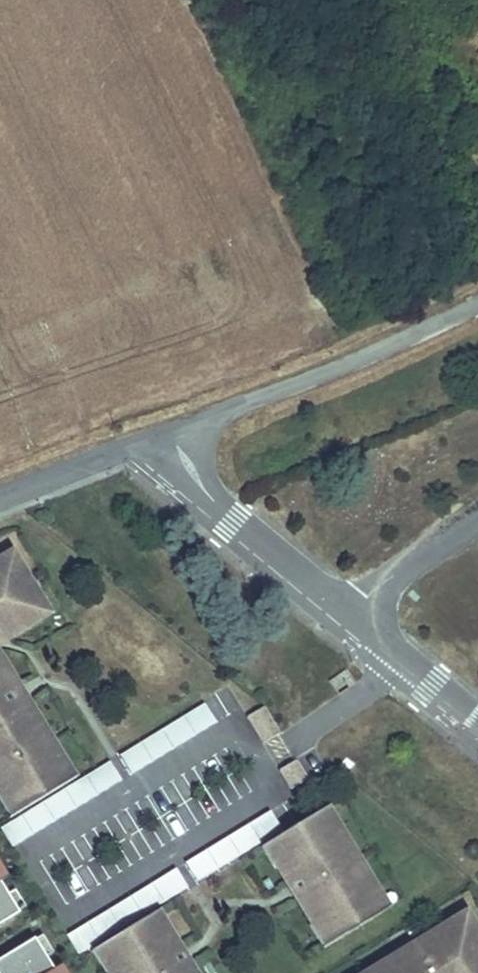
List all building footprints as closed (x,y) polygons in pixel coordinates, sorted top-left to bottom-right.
[(50,616),(10,551),(0,557),(0,647),(50,616)] [(11,821),(79,780),(0,652),(0,803),(11,821)] [(205,706),(121,756),(132,774),(216,723),(205,706)] [(265,709),(249,718),(266,744),(281,735),(265,709)] [(296,760),(279,769),(291,791),(308,781),(296,760)] [(112,763),(90,774),(99,793),(121,782),(112,763)] [(332,808),(266,846),(293,892),(325,949),(392,911),(332,808)] [(184,859),(193,878),(282,835),(273,816),(184,859)] [(178,872),(108,914),(117,928),(186,886),(178,872)] [(19,918),(0,887),(0,930),(19,918)] [(97,953),(108,972),(196,972),(188,959),(163,916),(97,953)] [(467,948),(450,922),(378,966),(382,972),(477,972),(477,941),(467,948)] [(69,931),(73,953),(97,949),(93,927),(69,931)] [(0,964),(0,972),(63,972),(56,962),(47,968),(33,944),(0,964)]
